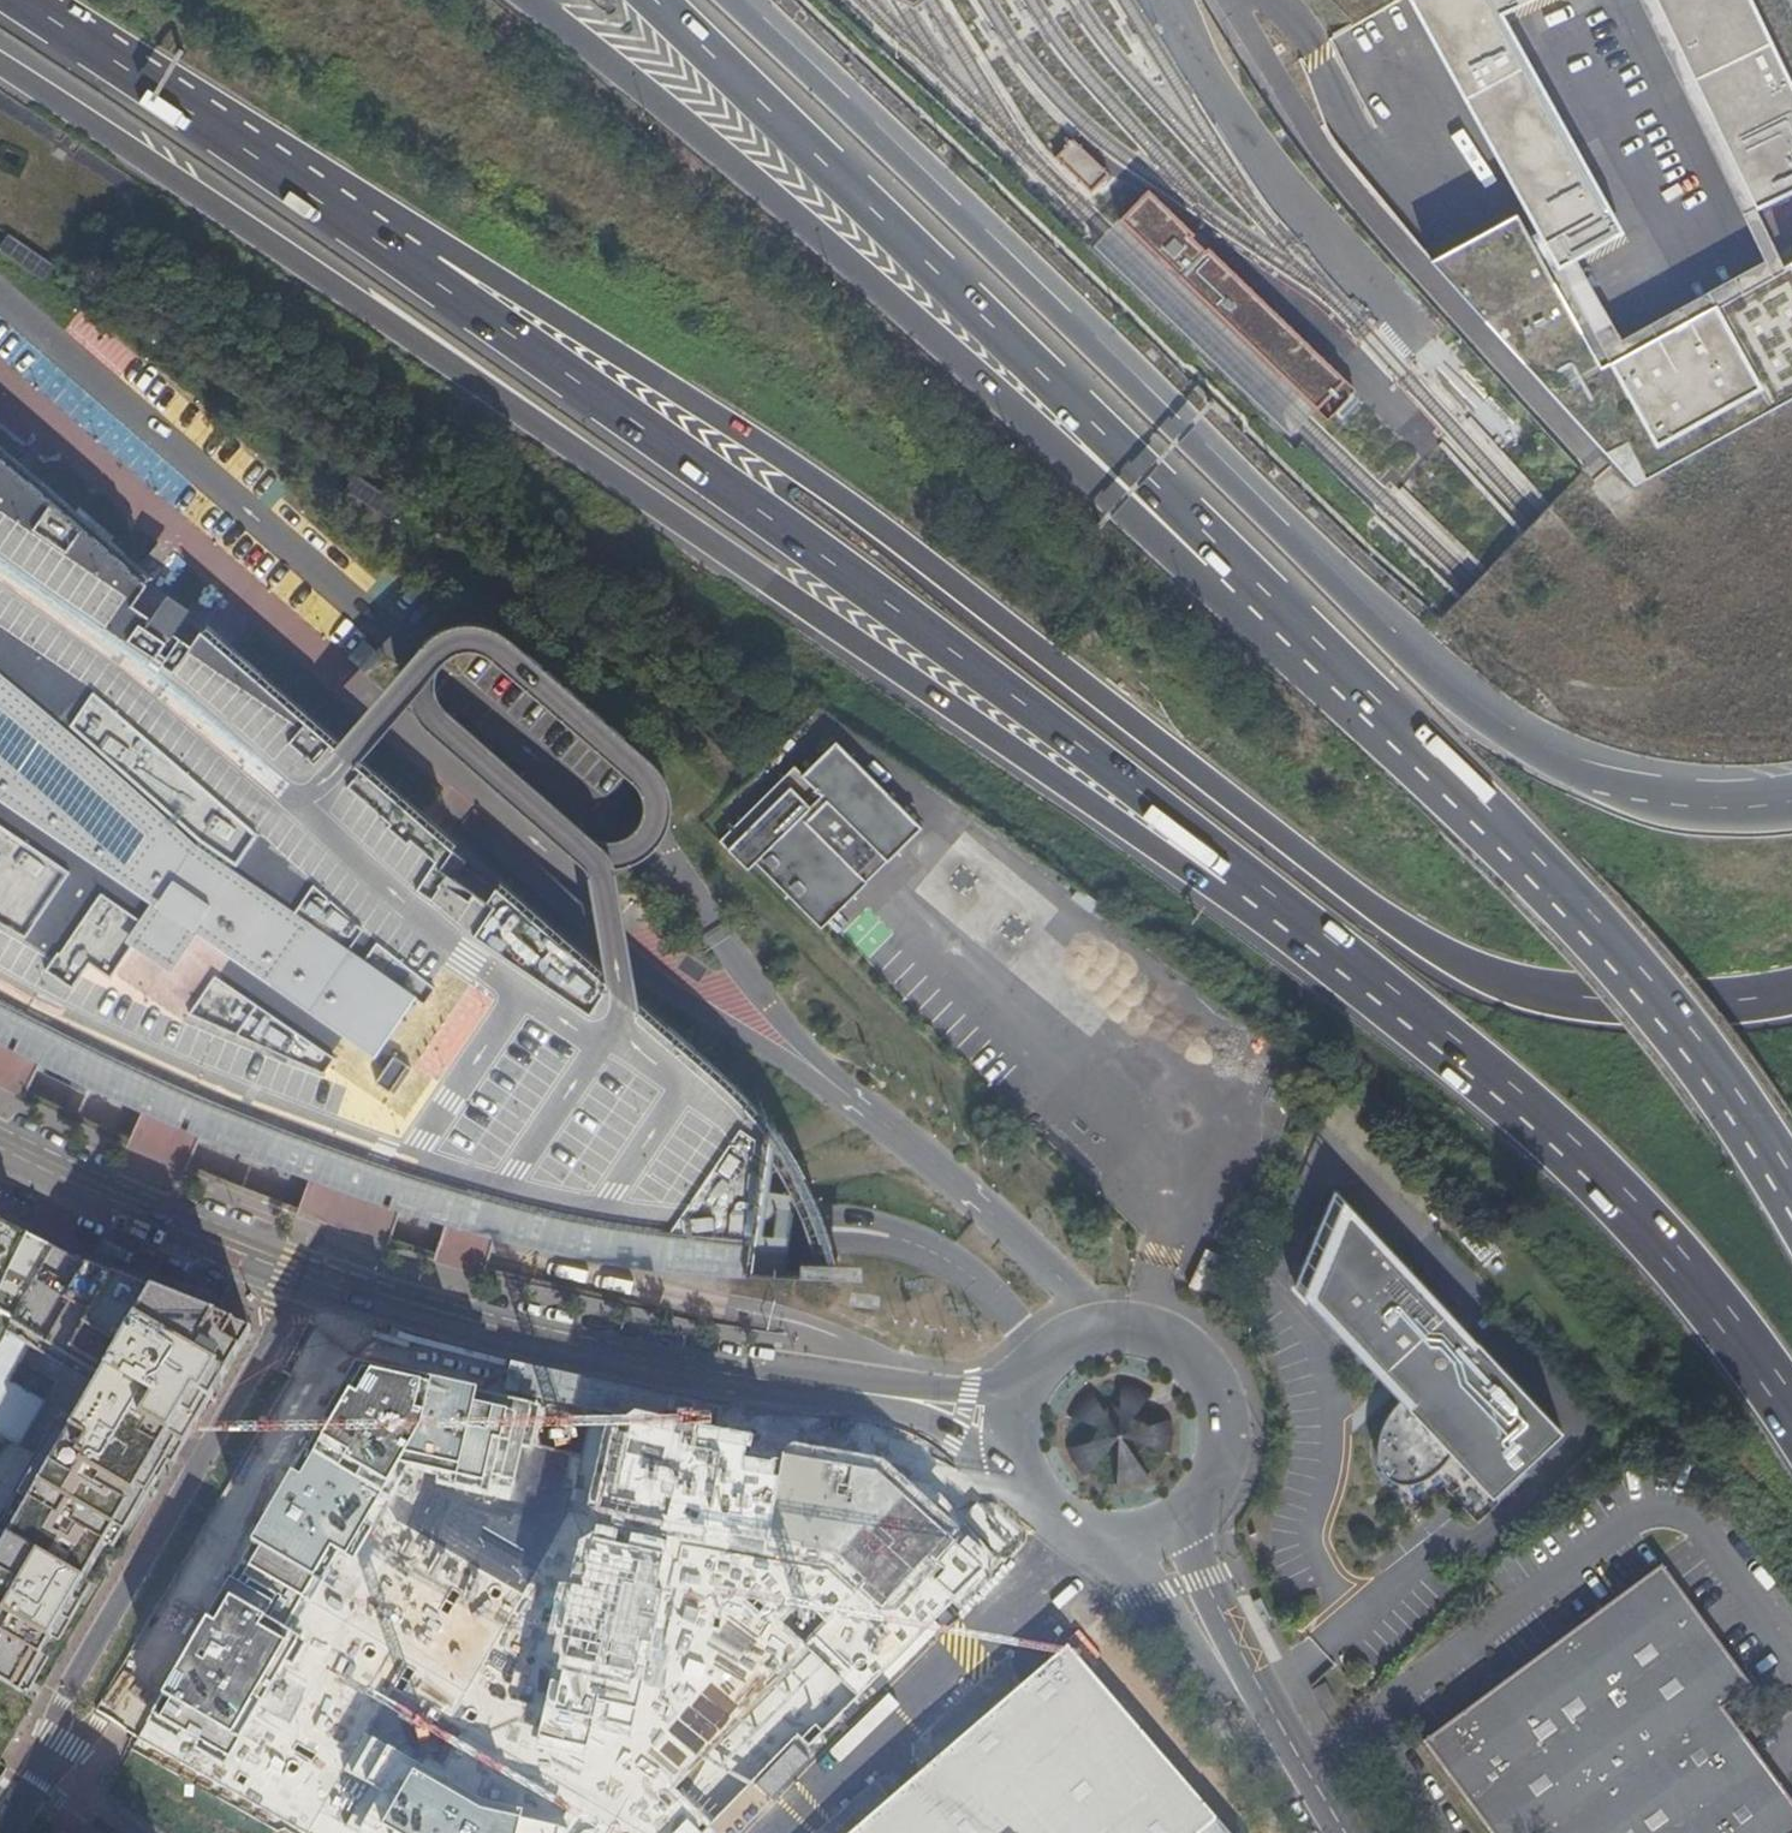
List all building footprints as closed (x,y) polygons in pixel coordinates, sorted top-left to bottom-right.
[(1614,235),(1495,24),(1537,0),(1416,0),(1401,9),(1550,271),(1614,235)] [(1747,0),(1633,0),(1737,217),(1791,190),(1791,92),(1747,0)] [(1069,139),(1052,158),(1095,195),(1112,175),(1069,139)] [(1155,192),(1125,223),(1322,412),(1351,382),(1155,192)] [(7,234),(0,243),(0,251),(44,281),(54,265),(7,234)] [(1764,272),(1791,326),(1791,257),(1764,272)] [(1748,395),(1698,310),(1591,374),(1641,458),(1748,395)] [(39,1014),(23,1061),(44,1061),(146,1109),(175,1120),(205,1133),(298,1170),(313,1176),(343,1186),(350,1188),(355,1173),(360,1157),(366,1159),(412,1174),(413,1174),(403,1206),(405,1207),(450,1221),(455,1222),(496,1234),(499,1235),(522,1240),(542,1245),(569,1251),(584,1253),(596,1255),(620,1259),(630,1261),(657,1264),(680,1267),(686,1267),(699,1269),(741,1272),(781,1273),(807,1274),(834,1245),(821,1219),(817,1209),(801,1176),(793,1162),(785,1151),(782,1145),(776,1138),(766,1125),(760,1117),(753,1110),(746,1102),(731,1087),(723,1079),(671,1034),(641,1008),(622,992),(607,978),(592,966),(572,948),(556,935),(532,913),(520,904),(498,885),(484,902),(441,864),(455,848),(435,830),(412,810),(378,781),(286,702),(201,629),(194,637),(172,662),(118,616),(135,597),(147,582),(137,573),(0,455),(0,993),(39,1014)] [(400,506),(355,476),(347,490),(391,520),(400,506)] [(166,532),(174,506),(152,498),(143,525),(166,532)] [(1707,600),(1749,674),(1791,650),(1791,551),(1707,600)] [(201,629),(147,582),(135,597),(118,616),(172,662),(194,637),(201,629)] [(456,753),(543,828),(566,848),(572,854),(585,861),(599,867),(613,868),(625,866),(639,862),(651,855),(663,841),(670,826),(675,809),(673,798),(672,792),(667,777),(646,753),(550,670),(530,656),(514,639),(491,625),(486,624),(470,622),(452,626),(442,629),(428,639),(418,652),(411,670),(407,685),(412,703),(423,722),(435,735),(456,753)] [(923,823),(837,738),(736,837),(820,926),(923,823)] [(534,888),(548,870),(476,809),(461,826),(534,888)] [(498,885),(455,848),(441,864),(484,902),(498,885)] [(570,918),(584,902),(548,870),(534,888),(570,918)] [(587,904),(584,902),(570,918),(572,920),(579,913),(587,904)] [(23,1061),(39,1014),(0,993),(0,1046),(23,1061)] [(44,1061),(23,1061),(0,1046),(0,1086),(26,1099),(44,1061)] [(152,1158),(188,1173),(205,1133),(175,1120),(146,1109),(129,1148),(141,1154),(147,1156),(152,1158)] [(345,1233),(357,1237),(392,1249),(405,1207),(403,1206),(413,1174),(412,1174),(366,1159),(360,1157),(355,1173),(350,1188),(343,1186),(313,1176),(300,1216),(313,1221),(321,1224),(345,1233)] [(1293,1288),(1309,1305),(1349,1207),(1333,1190),(1293,1288)] [(1372,1371),(1439,1301),(1349,1207),(1309,1305),(1372,1371)] [(1459,1241),(1473,1228),(1464,1219),(1451,1232),(1459,1241)] [(465,1270),(489,1277),(499,1235),(496,1234),(455,1222),(450,1221),(447,1231),(438,1262),(465,1270)] [(54,1251),(0,1225),(0,1345),(30,1293),(54,1251)] [(834,1245),(807,1274),(839,1275),(838,1261),(838,1253),(834,1245)] [(54,1251),(30,1293),(10,1328),(85,1372),(66,1405),(14,1493),(30,1502),(20,1519),(11,1513),(0,1533),(0,1680),(20,1691),(153,1463),(168,1474),(251,1332),(78,1263),(69,1258),(54,1251)] [(1422,1481),(1516,1381),(1478,1341),(1475,1343),(1448,1315),(1450,1313),(1439,1301),(1372,1371),(1380,1380),(1383,1378),(1402,1398),(1392,1410),(1386,1421),(1382,1429),(1380,1436),(1378,1446),(1378,1454),(1379,1462),(1381,1468),(1385,1476),(1390,1480),(1401,1483),(1407,1482),(1415,1483),(1422,1481)] [(1188,1444),(1133,1379),(1065,1437),(1120,1502),(1188,1444)] [(1486,1489),(1553,1419),(1516,1381),(1422,1481),(1426,1479),(1431,1477),(1438,1473),(1446,1466),(1450,1460),(1457,1455),(1486,1489)] [(1562,1429),(1553,1419),(1486,1489),(1492,1495),(1562,1429)] [(847,1434),(816,1485),(832,1495),(837,1487),(858,1500),(884,1457),(847,1434)] [(805,1564),(842,1532),(821,1508),(785,1540),(805,1564)] [(914,1571),(923,1587),(940,1578),(930,1561),(914,1571)] [(1461,1807),(1481,1832),(1786,1832),(1791,1828),(1791,1811),(1767,1777),(1763,1781),(1713,1714),(1742,1692),(1695,1630),(1666,1591),(1652,1572),(1542,1655),(1418,1748),(1433,1769),(1461,1807)] [(861,1654),(889,1637),(867,1600),(839,1616),(861,1654)] [(1069,1645),(851,1832),(1232,1832),(1069,1645)] [(841,1648),(815,1664),(830,1689),(856,1672),(841,1648)] [(775,1660),(757,1690),(814,1725),(833,1695),(775,1660)] [(728,1758),(749,1781),(799,1737),(778,1713),(728,1758)] [(230,1832),(319,1832),(158,1743),(137,1780),(230,1832)] [(702,1826),(683,1798),(640,1828),(638,1832),(701,1832),(702,1826)] [(562,1819),(561,1820),(546,1817),(553,1826),(544,1832),(545,1832),(571,1832),(562,1819)] [(527,1822),(512,1832),(535,1832),(527,1822)]
